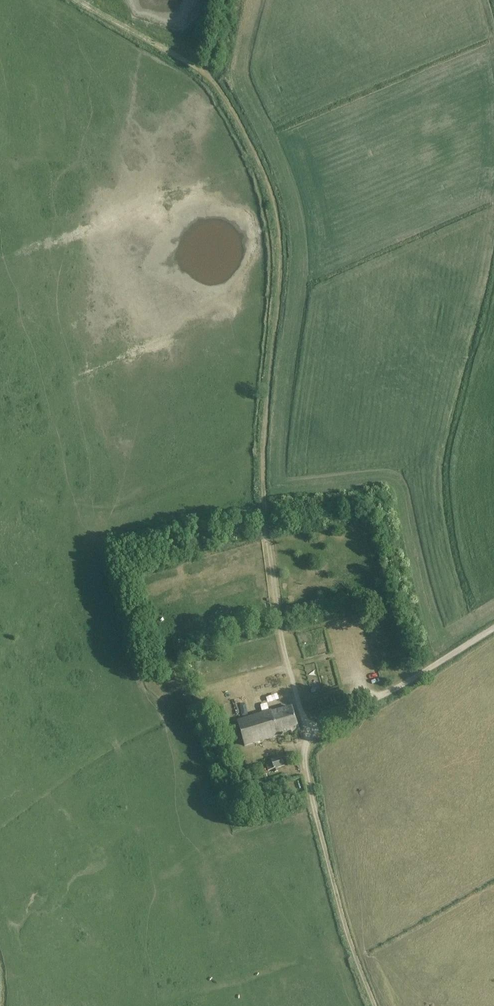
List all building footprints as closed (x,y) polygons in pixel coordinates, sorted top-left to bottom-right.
[(198,698),(205,692),(200,686),(193,691),(198,698)] [(184,697),(188,704),(196,699),(191,692),(184,697)] [(299,730),(292,707),(272,714),(271,712),(238,722),(245,746),(299,730)] [(285,766),(282,757),(265,762),(268,771),(285,766)]
